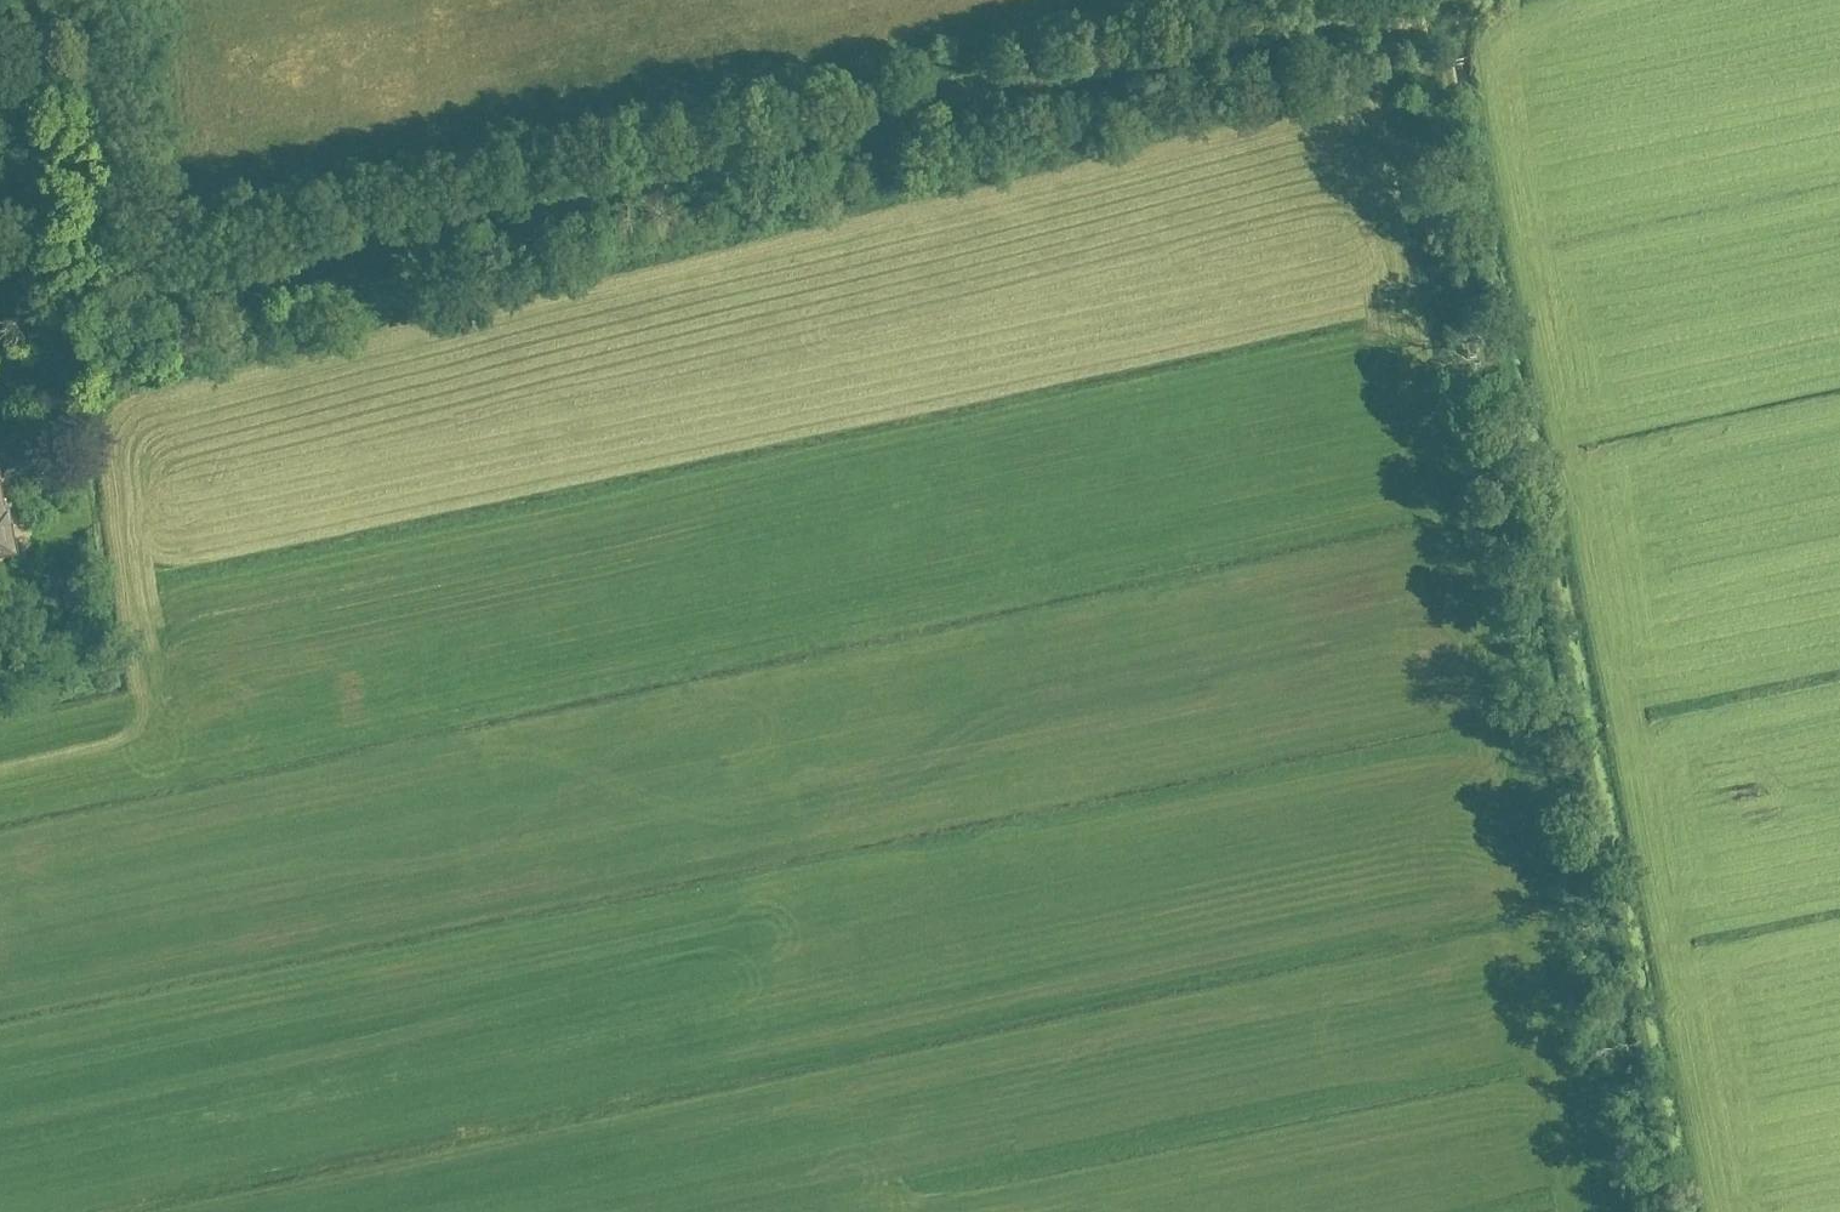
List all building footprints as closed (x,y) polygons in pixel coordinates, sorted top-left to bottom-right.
[(15,554),(8,513),(4,513),(0,491),(0,557),(15,554)] [(69,572),(58,574),(63,600),(73,598),(69,572)]
